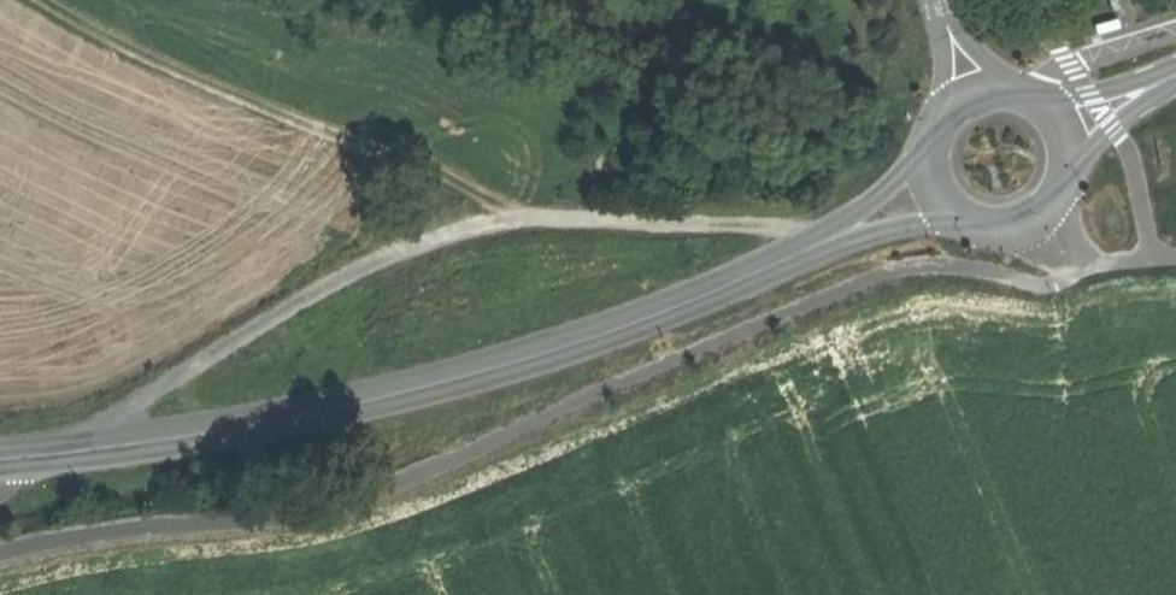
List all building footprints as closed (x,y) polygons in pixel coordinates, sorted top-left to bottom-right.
[(1117,48),(1118,52),(1143,46),(1141,37),(1122,41),(1116,43),(1117,48)]
